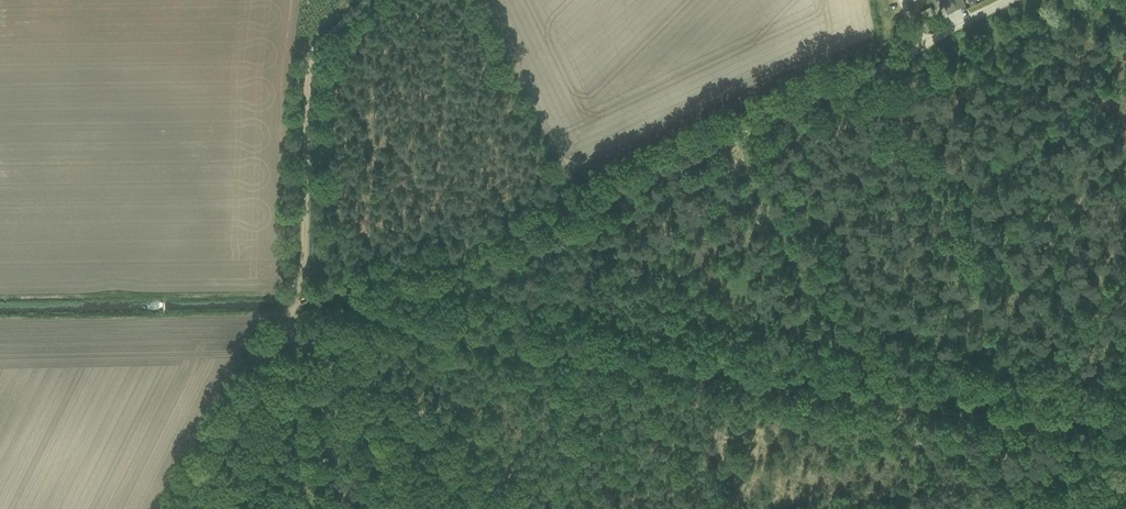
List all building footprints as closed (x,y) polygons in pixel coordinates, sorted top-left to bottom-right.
[(948,12),(966,3),(965,0),(944,0),(944,2),(948,12)]
